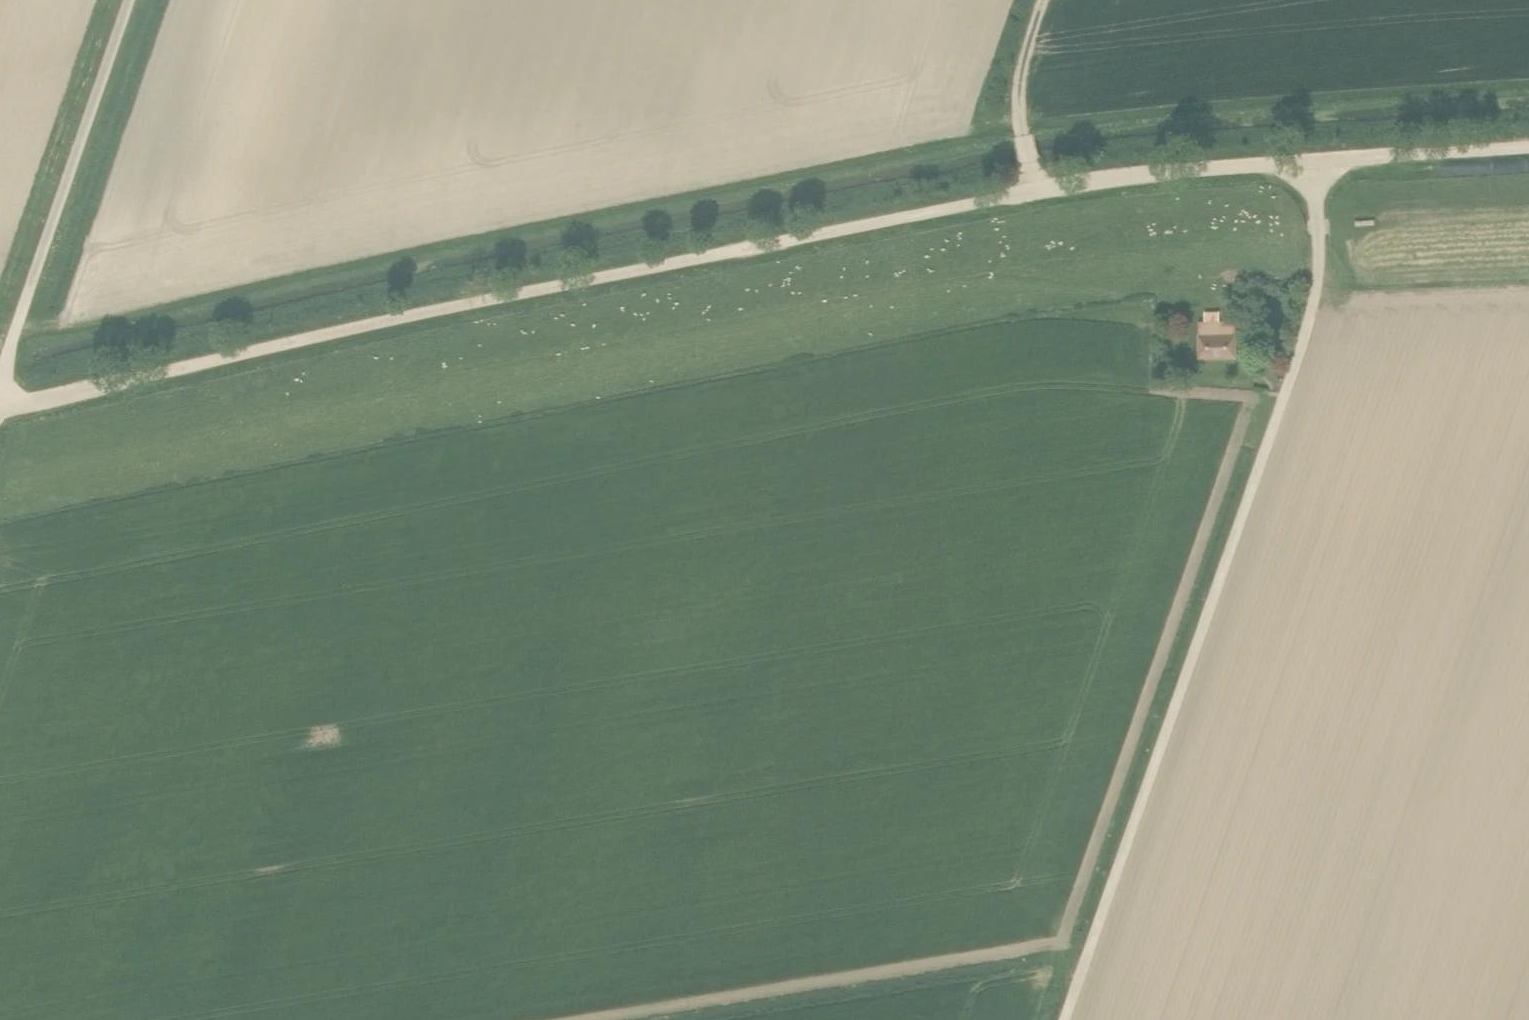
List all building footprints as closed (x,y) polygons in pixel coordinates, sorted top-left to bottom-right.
[(1235,333),(1235,320),(1219,321),(1219,311),(1204,311),(1205,321),(1198,321),(1199,359),(1237,358),(1236,333),(1235,333)]
